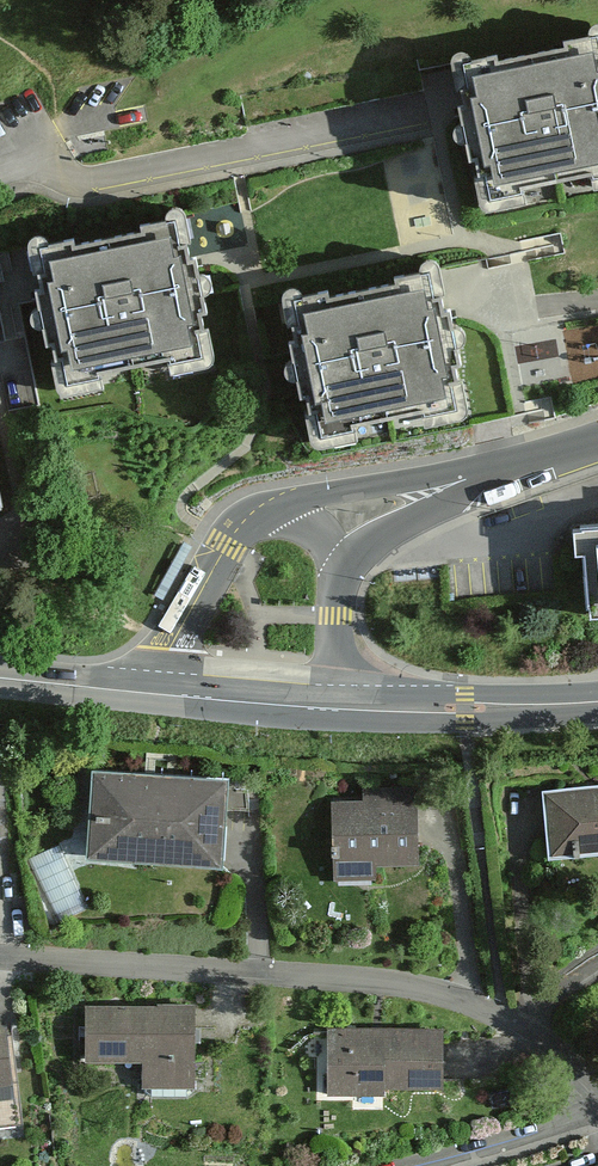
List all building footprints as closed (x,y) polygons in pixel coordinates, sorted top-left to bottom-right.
[(460,65),(467,99),(481,167),(488,202),(597,179),(597,37),(597,36),(460,65)] [(175,223),(37,251),(44,285),(58,353),(65,388),(203,360),(196,326),(182,256),(175,223)] [(430,279),(292,307),(300,341),(314,409),(321,444),(458,416),(452,382),(438,312),(430,279)] [(590,614),(597,613),(597,524),(572,527),(574,552),(585,552),(590,614)] [(234,878),(238,787),(101,780),(96,871),(234,878)] [(370,805),(339,805),(340,889),(385,888),(385,875),(428,875),(427,788),(370,789),(370,805)] [(551,794),(554,863),(597,861),(597,792),(551,794)] [(202,1011),(93,1009),(92,1072),(153,1073),(152,1101),(201,1101),(202,1011)] [(27,1130),(15,1025),(0,1027),(0,1133),(27,1130)] [(474,1031),(333,1031),(333,1098),(474,1098),(474,1031)]
